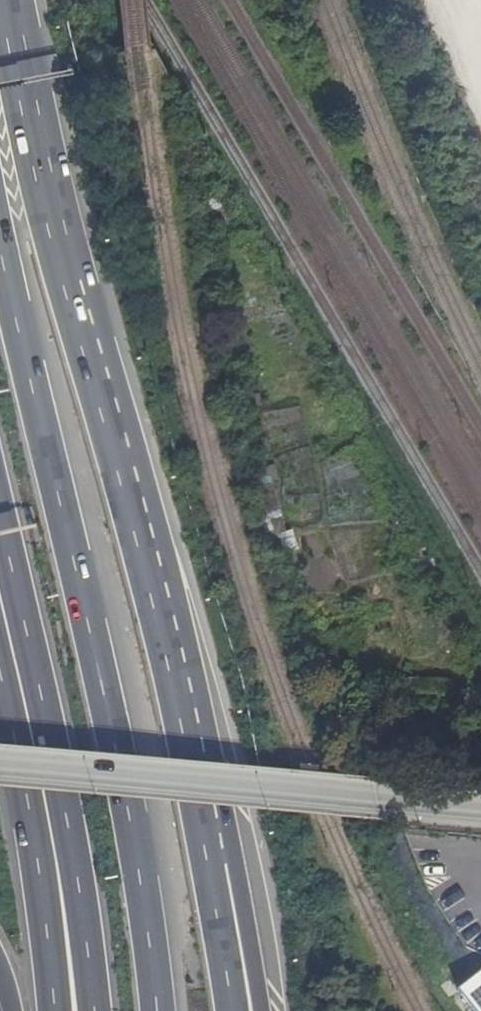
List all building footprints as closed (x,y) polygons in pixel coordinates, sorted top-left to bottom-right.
[(450,993),(463,1010),(480,1010),(480,969),(450,993)]
